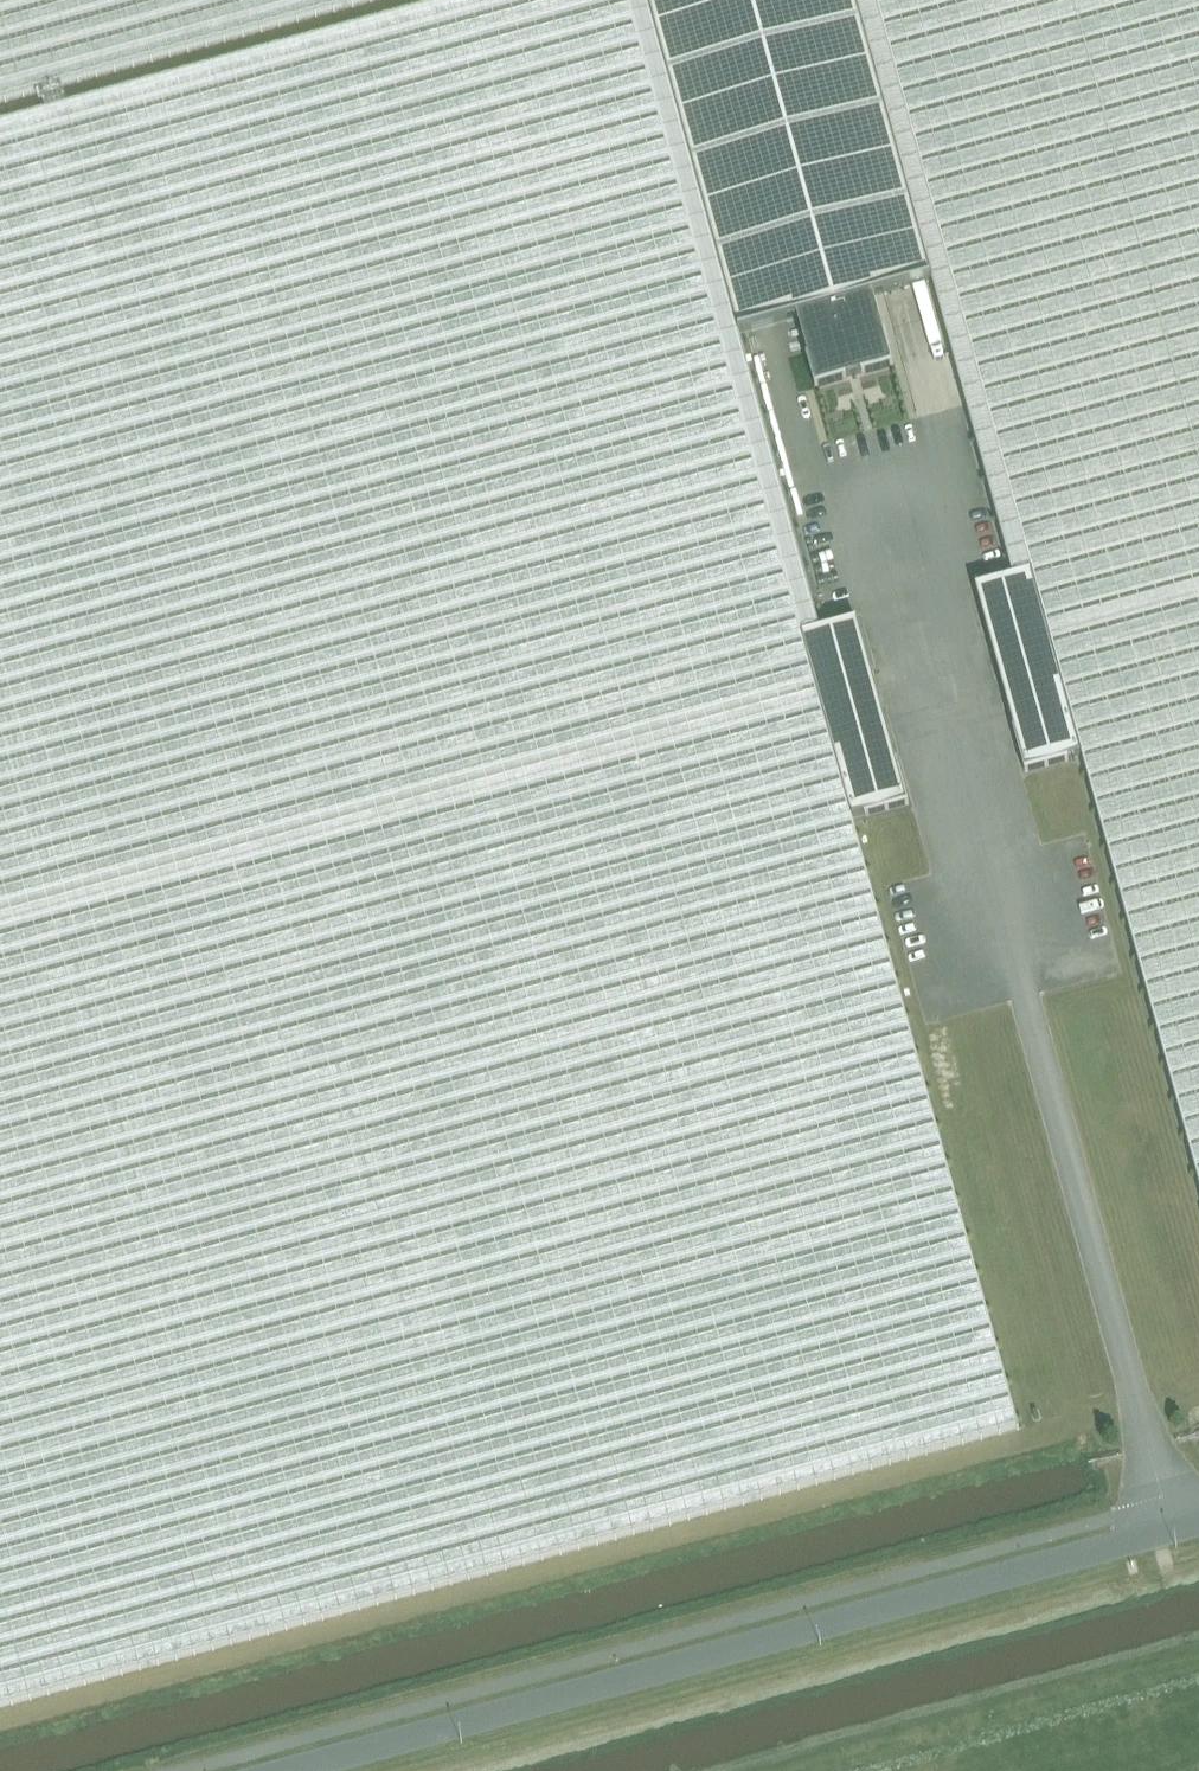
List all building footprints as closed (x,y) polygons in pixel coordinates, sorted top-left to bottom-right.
[(0,127),(0,1707),(1018,1428),(851,819),(865,815),(865,817),(909,805),(897,761),(895,762),(857,621),(819,631),(738,334),(647,0),(465,0),(0,127)] [(376,0),(0,0),(0,103),(376,0)] [(738,334),(797,318),(808,357),(806,357),(815,389),(893,367),(884,335),(883,336),(872,298),(931,282),(854,0),(647,0),(738,334)] [(931,282),(932,281),(1013,577),(975,587),(1014,728),(1012,728),(1024,772),(1068,760),(1068,759),(1081,755),(1198,1186),(1198,0),(854,0),(931,282)] [(903,1770),(945,1770),(942,1760),(903,1770)]
